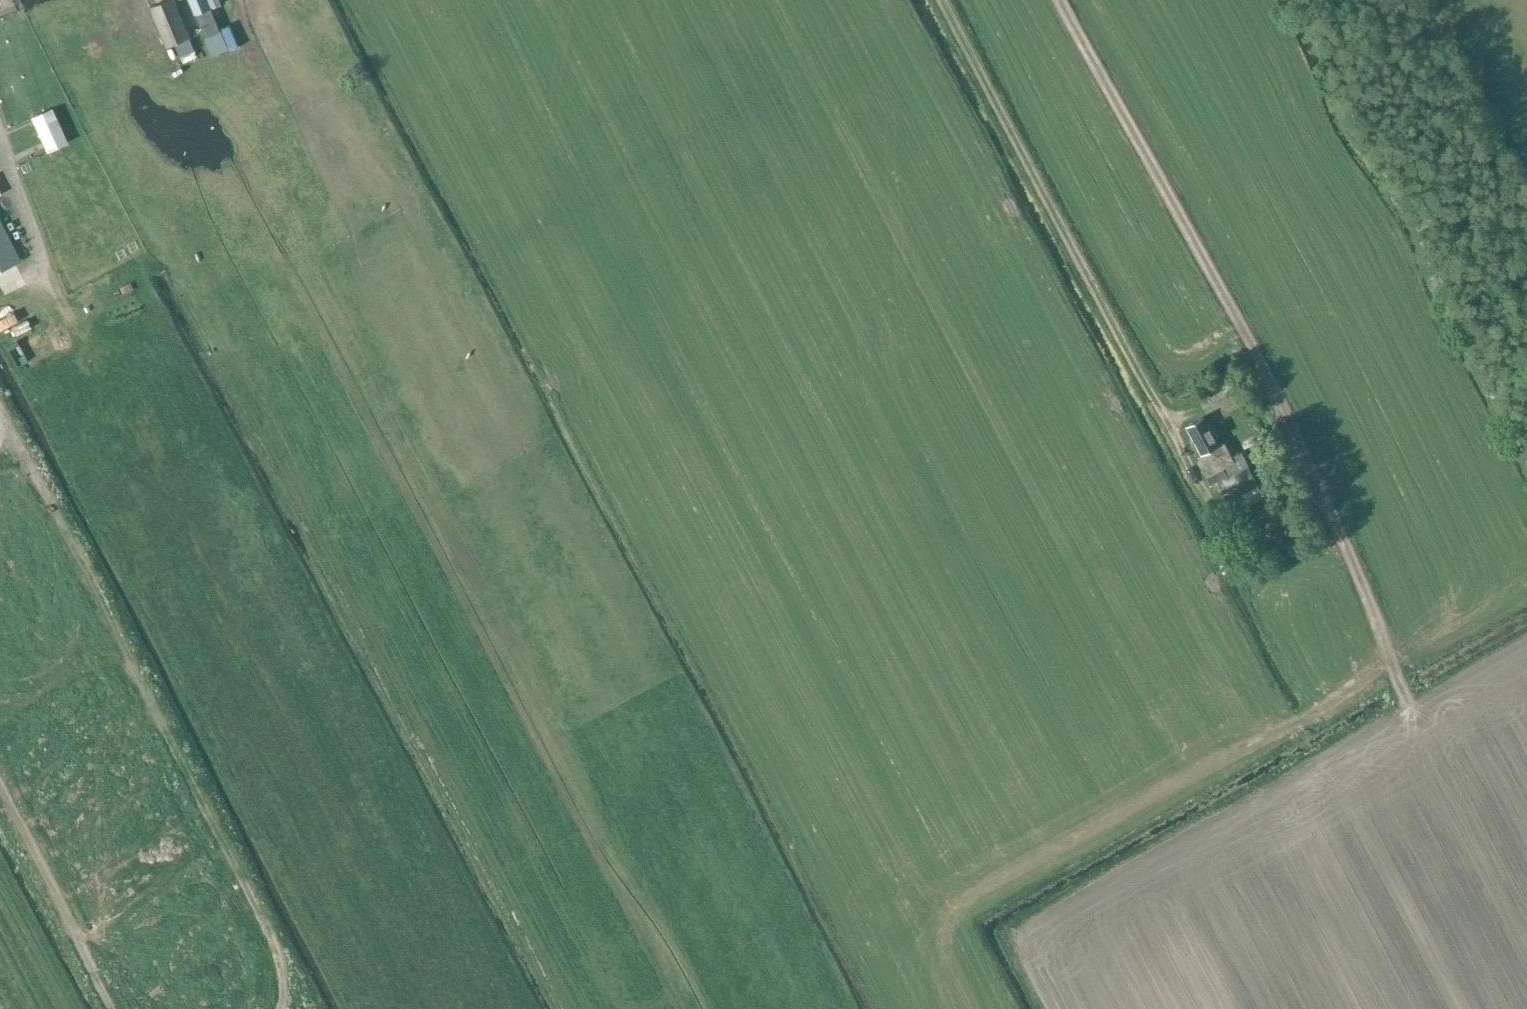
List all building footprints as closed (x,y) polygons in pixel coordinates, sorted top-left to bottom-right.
[(190,37),(174,0),(167,0),(151,7),(168,47),(190,37)] [(207,0),(190,0),(196,15),(211,9),(207,0)] [(70,143),(54,107),(32,117),(48,153),(70,143)] [(21,260),(0,220),(0,271),(21,260)] [(1198,458),(1213,486),(1220,482),(1229,499),(1259,483),(1249,465),(1228,476),(1224,469),(1236,463),(1225,443),(1220,445),(1205,418),(1188,427),(1203,455),(1198,458)]
